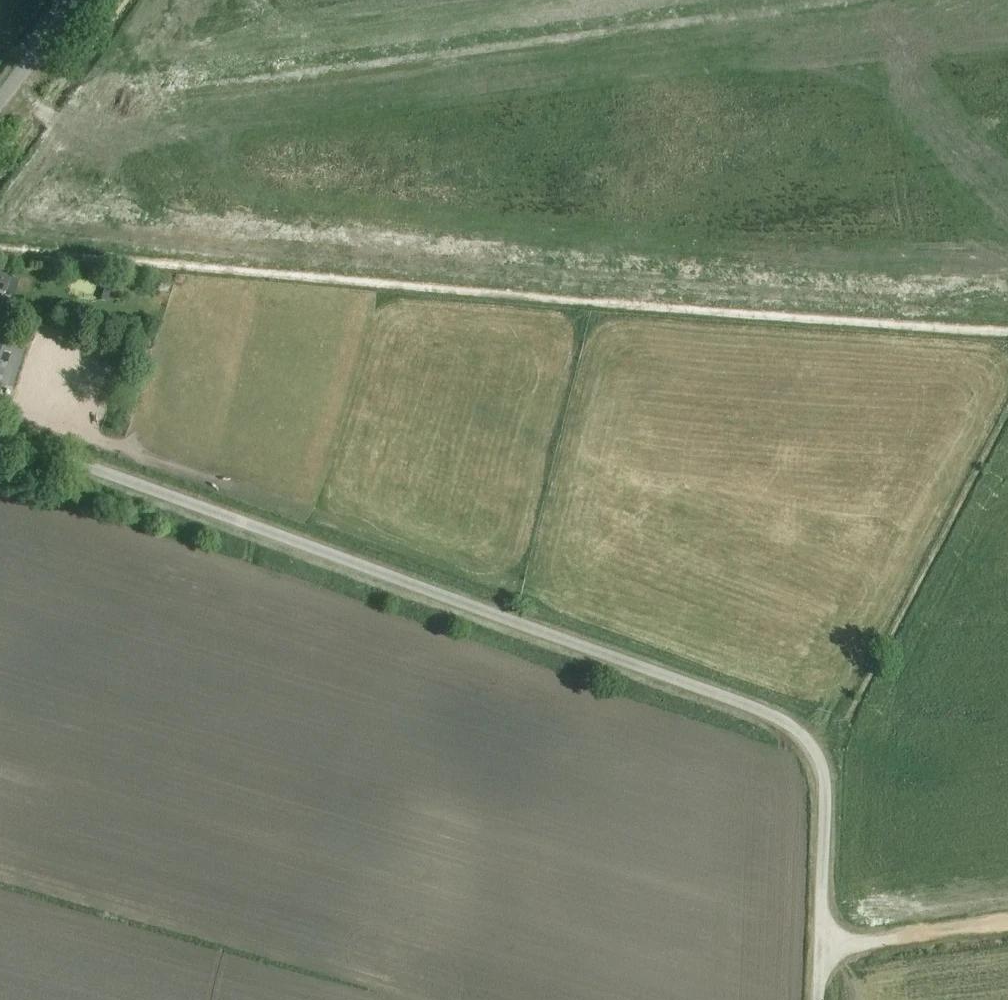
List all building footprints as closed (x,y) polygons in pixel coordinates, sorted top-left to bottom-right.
[(7,292),(12,275),(0,272),(0,290),(7,292)] [(103,290),(99,300),(106,302),(109,292),(103,290)] [(18,339),(10,357),(24,363),(32,345),(18,339)]
